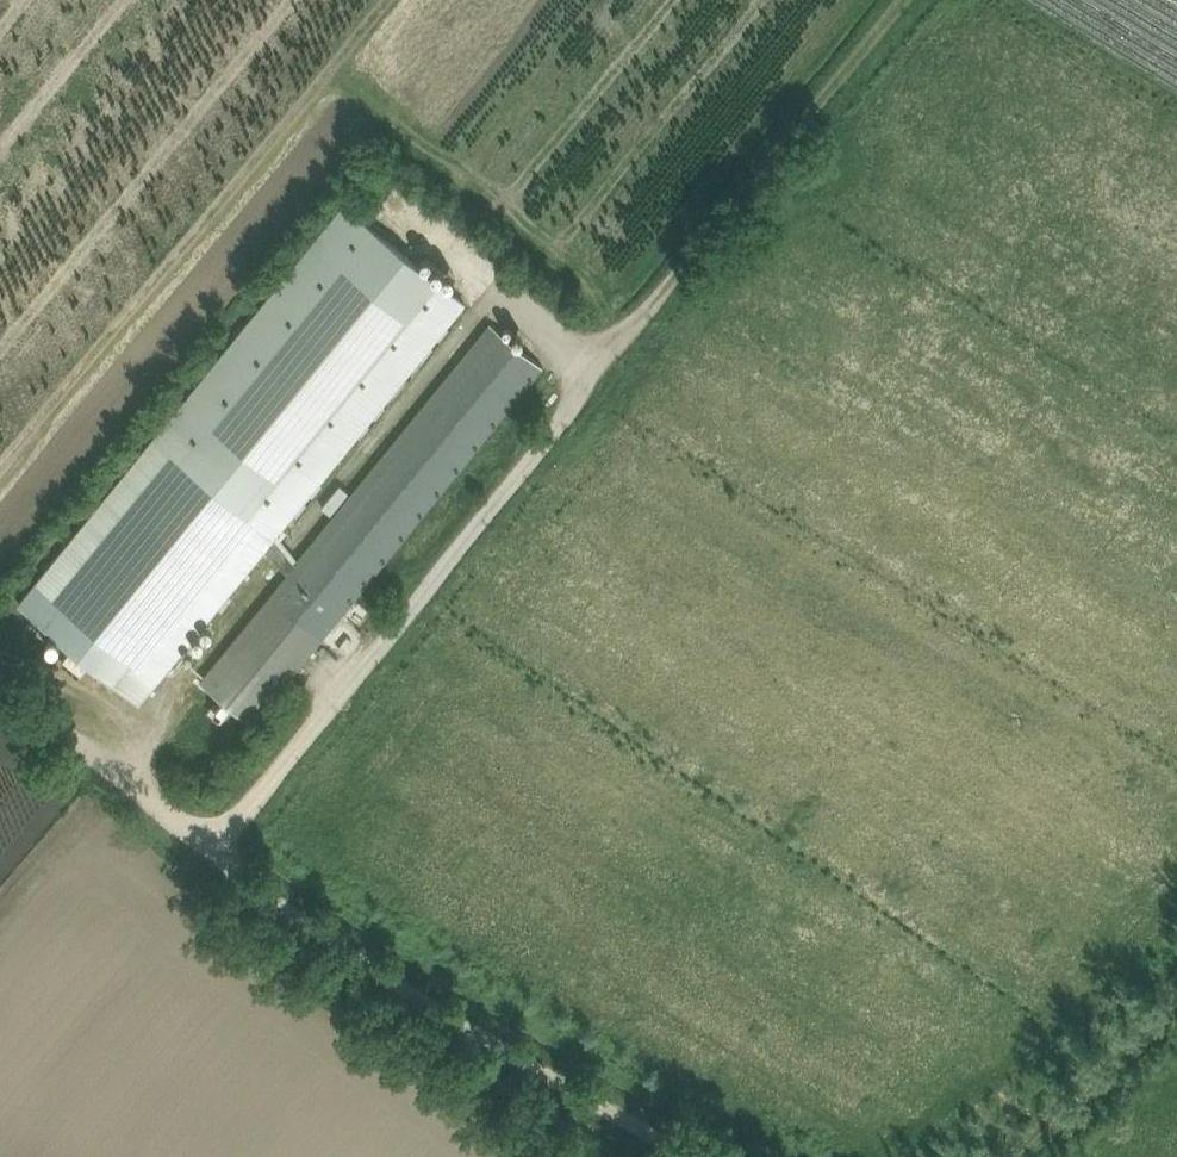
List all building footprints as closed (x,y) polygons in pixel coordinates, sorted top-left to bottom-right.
[(266,549),(276,536),(467,303),(345,203),(151,440),(152,440),(20,603),(67,641),(56,655),(66,663),(77,649),(94,663),(142,702),(266,549)] [(297,563),(276,536),(266,549),(289,573),(202,680),(253,723),(389,556),(544,366),(493,324),(297,563)]
